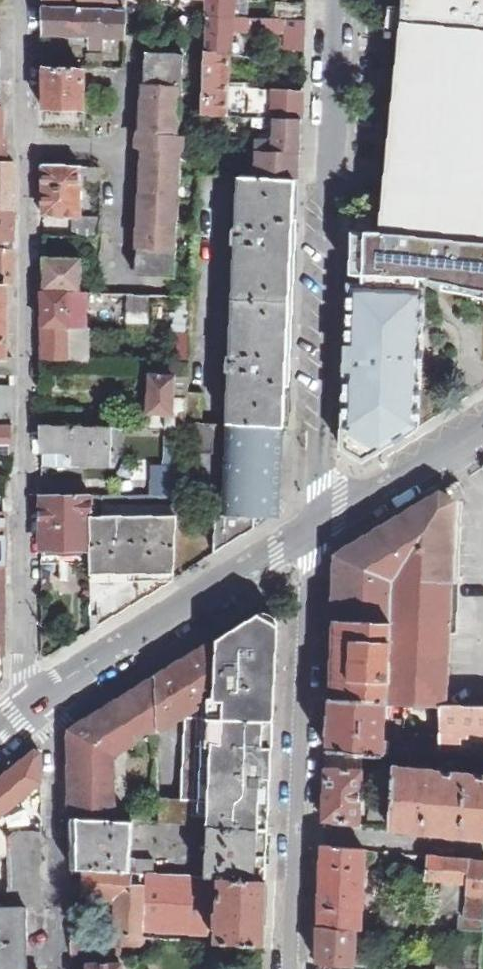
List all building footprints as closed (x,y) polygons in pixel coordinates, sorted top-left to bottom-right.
[(127,10),(128,0),(44,0),(44,6),(127,10)] [(240,17),(240,10),(232,10),(232,0),(205,0),(205,16),(240,17)] [(404,6),(389,4),(386,36),(402,38),(393,123),(383,216),(381,217),(379,218),(377,219),(377,221),(377,223),(377,225),(378,227),(380,228),(382,228),(382,231),(482,241),(482,0),(404,0),(404,6)] [(275,18),(306,19),(307,3),(276,2),(275,18)] [(91,35),(91,47),(103,48),(104,36),(126,37),(127,10),(44,6),(44,32),(91,35)] [(203,51),(230,52),(231,29),(287,31),(286,49),(305,50),(305,44),(306,19),(275,18),(240,17),(205,16),(203,51)] [(156,123),(155,135),(179,136),(184,54),(146,51),(145,70),(149,70),(146,123),(156,123)] [(272,117),(302,119),(303,91),(246,89),(246,85),(228,85),(230,52),(203,51),(201,115),(271,119),(271,117),(272,117)] [(44,109),(83,109),(83,69),(44,67),(44,109)] [(254,177),(295,180),(296,166),(296,153),(300,153),(300,147),(301,135),(302,119),(272,117),(271,139),(256,138),(255,145),(255,151),(254,177)] [(181,142),(179,136),(155,135),(156,140),(158,148),(182,148),(181,142)] [(147,159),(141,274),(175,276),(182,148),(158,148),(157,160),(147,159)] [(14,209),(14,162),(5,161),(0,161),(0,208),(14,209)] [(44,165),(44,214),(73,216),(80,217),(81,181),(101,181),(101,168),(44,165)] [(228,424),(284,426),(286,389),(292,255),(294,210),(295,180),(254,177),(239,177),(228,424)] [(14,240),(14,209),(0,208),(0,240),(14,240)] [(80,217),(73,216),(72,236),(97,238),(99,237),(100,236),(101,235),(101,218),(80,217)] [(362,231),(358,269),(384,276),(387,267),(420,277),(420,271),(444,273),(444,287),(482,294),(482,241),(382,231),(362,231)] [(6,284),(13,284),(14,248),(0,248),(0,284),(6,284)] [(44,257),(43,290),(82,292),(83,258),(44,257)] [(358,269),(356,284),(444,287),(444,273),(420,271),(420,277),(387,267),(384,276),(358,269)] [(425,287),(349,284),(341,447),(363,461),(419,427),(425,287)] [(43,290),(43,327),(82,327),(86,327),(86,299),(92,299),(92,292),(82,292),(43,290)] [(127,320),(144,321),(144,316),(148,317),(149,295),(128,294),(127,320)] [(177,308),(175,333),(193,334),(195,297),(176,297),(176,308),(177,308)] [(43,327),(43,357),(81,358),(82,327),(43,327)] [(0,357),(0,374),(14,375),(13,357),(6,357),(0,357)] [(148,426),(185,427),(185,422),(188,422),(189,392),(191,363),(151,361),(148,426)] [(13,424),(13,386),(0,385),(0,424),(13,424)] [(188,422),(202,422),(204,393),(189,392),(188,422)] [(42,424),(80,425),(80,410),(43,409),(42,424)] [(183,452),(213,454),(215,423),(202,422),(188,422),(185,422),(185,427),(183,452)] [(13,450),(13,424),(0,424),(0,449),(13,450)] [(74,461),(111,462),(112,426),(80,425),(42,424),(42,450),(75,450),(74,461)] [(238,537),(256,526),(257,516),(272,516),(280,512),(280,501),(284,426),(228,424),(224,514),(217,514),(215,552),(238,537)] [(153,494),(181,494),(183,463),(154,463),(153,494)] [(385,703),(443,706),(443,705),(444,705),(446,673),(446,662),(449,605),(451,530),(454,501),(440,492),(337,555),(330,697),(385,703)] [(42,548),(91,549),(91,516),(91,494),(42,494),(42,548)] [(174,580),(181,494),(153,494),(104,494),(104,516),(91,516),(91,549),(91,563),(90,629),(174,580)] [(91,494),(91,516),(104,516),(104,494),(91,494)] [(42,563),(91,563),(91,549),(42,548),(42,563)] [(208,824),(269,827),(275,705),(278,625),(257,615),(244,623),(155,677),(157,724),(157,727),(181,712),(186,713),(182,794),(159,793),(158,821),(208,824)] [(71,817),(101,819),(101,753),(110,752),(132,738),(132,731),(157,732),(157,727),(157,724),(155,677),(134,691),(134,696),(125,696),(70,731),(71,736),(73,739),(73,752),(71,752),(71,817)] [(381,755),(385,703),(330,697),(329,718),(327,749),(341,751),(381,755)] [(443,706),(440,751),(482,755),(482,707),(444,705),(443,705),(443,706)] [(341,751),(327,749),(327,762),(324,819),(358,823),(361,773),(344,771),(345,757),(341,757),(341,751)] [(41,781),(41,753),(35,751),(0,779),(0,815),(41,781)] [(101,819),(110,819),(110,752),(101,753),(101,819)] [(391,794),(390,827),(461,834),(464,774),(393,766),(391,794)] [(461,834),(482,836),(482,776),(464,774),(461,834)] [(368,824),(390,827),(391,794),(370,792),(368,824)] [(148,873),(153,873),(154,859),(131,858),(133,821),(110,819),(101,819),(71,817),(71,868),(86,869),(148,873)] [(209,876),(266,880),(267,856),(269,827),(208,824),(205,876),(209,876)] [(27,906),(42,906),(41,832),(15,831),(9,838),(9,906),(0,906),(0,968),(27,968),(27,906)] [(319,926),(355,929),(361,930),(365,849),(323,844),(321,888),(319,926)] [(441,910),(460,911),(463,882),(465,859),(429,855),(428,878),(444,880),(441,910)] [(460,911),(475,913),(474,929),(482,930),(482,861),(471,860),(468,882),(463,882),(460,911)] [(116,935),(143,936),(144,928),(148,873),(86,869),(85,893),(101,894),(101,900),(119,901),(116,935)] [(148,873),(144,928),(204,932),(208,932),(209,913),(208,913),(209,876),(205,876),(153,873),(148,873)] [(247,943),(263,944),(265,907),(266,880),(209,876),(208,913),(209,913),(217,914),(216,926),(219,926),(218,941),(247,943)] [(383,878),(381,903),(396,905),(399,880),(383,878)] [(317,961),(353,965),(354,953),(355,929),(319,926),(318,940),(317,961)] [(204,932),(144,928),(143,936),(145,936),(204,940),(204,932)] [(72,951),(91,951),(91,942),(91,933),(72,932),(72,951)] [(91,933),(91,942),(144,944),(145,936),(143,936),(116,935),(91,933)] [(262,960),(263,944),(247,943),(246,952),(254,960),(262,960)] [(354,953),(353,965),(375,967),(376,955),(354,953)] [(455,959),(440,958),(439,968),(454,968),(455,959)] [(480,962),(455,959),(454,968),(479,968),(480,962)]
